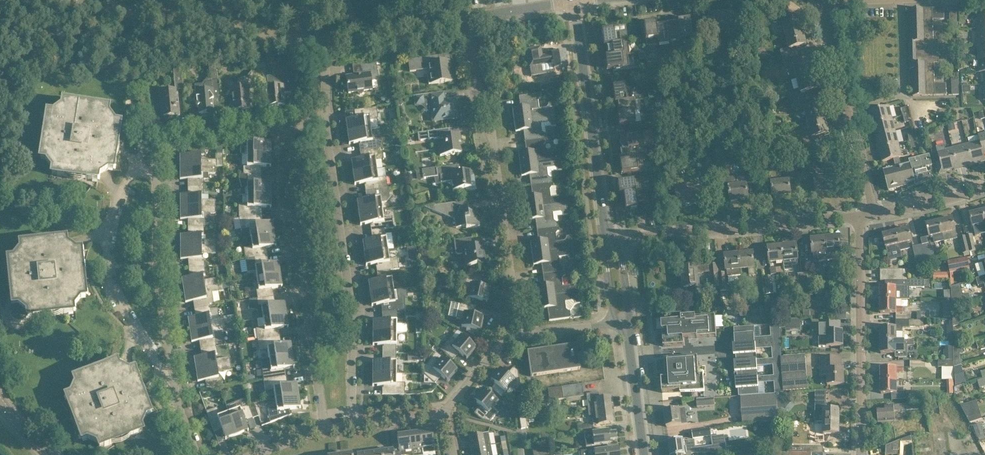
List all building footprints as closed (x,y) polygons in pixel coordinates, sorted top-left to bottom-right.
[(934,41),(933,19),(945,19),(944,8),(911,9),(912,41),(910,41),(910,53),(939,52),(938,40),(934,41)] [(750,38),(749,31),(748,21),(742,22),(742,11),(741,12),(741,13),(727,14),(728,30),(737,30),(737,36),(744,36),(744,43),(750,43),(750,38)] [(788,13),(772,17),(774,23),(784,21),(787,34),(802,31),(799,17),(800,17),(800,16),(789,18),(788,13)] [(728,30),(727,14),(713,15),(713,14),(712,14),(713,25),(707,25),(708,35),(709,41),(715,40),(715,32),(728,30)] [(680,42),(693,41),(690,18),(677,20),(678,23),(680,40),(680,42)] [(646,47),(659,45),(658,43),(656,25),(655,23),(643,24),(646,47)] [(669,42),(680,40),(678,23),(667,24),(669,42)] [(658,43),(669,42),(667,24),(656,25),(658,43)] [(601,31),(602,35),(603,46),(628,43),(627,35),(626,31),(614,33),(613,29),(607,30),(601,31)] [(791,48),(781,50),(783,55),(793,53),(798,51),(797,47),(801,46),(807,45),(807,44),(806,44),(802,31),(787,34),(791,48)] [(621,44),(606,46),(606,47),(607,57),(607,58),(628,55),(630,55),(628,43),(621,44)] [(541,47),(527,50),(530,67),(531,77),(532,77),(532,76),(542,74),(541,65),(552,63),(553,69),(554,69),(563,68),(568,67),(566,51),(551,54),(551,55),(542,56),(541,47)] [(499,64),(495,64),(495,71),(496,76),(516,73),(516,72),(515,64),(515,63),(525,61),(526,61),(523,49),(509,51),(500,52),(500,53),(501,58),(501,63),(499,63),(499,64)] [(935,84),(934,63),(939,63),(939,52),(910,53),(911,64),(912,64),(913,96),(935,96),(947,95),(946,84),(935,84)] [(607,69),(629,66),(628,55),(605,58),(607,69)] [(427,57),(408,60),(410,70),(410,72),(416,71),(416,67),(429,65),(429,69),(430,74),(427,74),(429,84),(431,84),(443,82),(452,81),(450,60),(440,62),(439,56),(427,57)] [(801,63),(799,57),(795,58),(784,61),(786,67),(795,65),(798,79),(814,75),(810,61),(811,61),(811,60),(801,63)] [(216,61),(208,62),(209,72),(210,72),(217,71),(216,61)] [(541,65),(542,74),(555,72),(554,69),(553,69),(552,63),(541,65)] [(354,76),(346,77),(348,85),(347,85),(348,93),(357,92),(358,94),(360,95),(362,95),(364,93),(364,91),(372,89),(371,82),(377,81),(379,79),(378,74),(377,64),(371,65),(362,65),(363,75),(354,76)] [(175,88),(183,87),(181,67),(173,68),(175,88)] [(255,94),(253,72),(251,72),(247,77),(243,78),(241,78),(239,80),(238,81),(238,83),(238,86),(236,88),(232,88),(233,101),(230,104),(234,107),(234,110),(237,110),(240,113),(243,109),(250,109),(249,102),(247,101),(247,96),(248,94),(255,94)] [(516,73),(496,76),(497,81),(498,87),(502,87),(505,87),(505,93),(506,97),(506,98),(519,97),(532,95),(529,82),(527,82),(527,83),(517,84),(517,82),(516,74),(516,73)] [(267,89),(266,90),(266,95),(268,95),(269,107),(285,105),(284,93),(291,93),(290,74),(285,75),(282,75),(279,75),(273,76),(272,76),(273,86),(268,87),(267,87),(267,89)] [(802,93),(792,95),(794,101),(809,97),(808,91),(809,91),(818,89),(818,88),(817,89),(814,75),(798,79),(801,88),(802,93)] [(196,97),(193,100),(197,105),(196,105),(198,107),(199,107),(199,108),(200,114),(213,112),(213,108),(212,100),(214,99),(212,97),(220,96),(219,86),(218,80),(218,79),(211,80),(207,80),(202,87),(202,90),(196,90),(196,97)] [(618,86),(612,87),(613,91),(614,103),(618,102),(632,100),(631,90),(634,90),(633,84),(624,86),(618,86)] [(656,99),(660,98),(659,85),(654,85),(654,93),(648,93),(649,100),(656,99)] [(170,117),(180,116),(179,106),(177,90),(159,92),(162,117),(164,117),(164,118),(164,119),(165,119),(166,120),(167,120),(168,120),(169,119),(170,118),(170,117)] [(445,101),(444,92),(415,96),(416,105),(426,104),(434,110),(432,113),(433,116),(432,117),(433,120),(435,122),(439,121),(440,120),(457,118),(455,100),(445,101)] [(761,93),(758,100),(765,103),(767,98),(766,96),(761,93)] [(520,107),(512,108),(514,120),(555,115),(553,104),(553,103),(548,104),(548,105),(546,108),(539,109),(538,101),(540,99),(541,98),(541,94),(532,95),(519,97),(520,107)] [(632,100),(618,102),(618,103),(619,113),(619,114),(634,112),(636,112),(634,100),(632,100)] [(41,153),(40,158),(46,160),(52,168),(52,174),(57,175),(64,176),(65,171),(74,175),(76,176),(86,174),(85,179),(92,181),(92,180),(98,181),(99,175),(108,169),(113,170),(114,164),(116,157),(111,157),(113,151),(113,150),(106,149),(108,141),(114,142),(114,135),(119,136),(120,129),(120,124),(115,123),(108,114),(109,108),(108,108),(104,107),(97,106),(96,111),(86,107),(85,106),(75,108),(75,103),(68,101),(68,102),(63,101),(62,107),(53,113),(47,112),(46,118),(45,125),(50,126),(46,135),(46,136),(47,147),(42,146),(41,153)] [(810,101),(795,105),(796,111),(806,109),(809,123),(825,119),(821,105),(822,105),(822,104),(812,107),(810,101)] [(874,123),(892,119),(889,106),(870,111),(872,120),(873,120),(874,123)] [(378,119),(377,108),(354,111),(355,117),(356,117),(357,119),(350,120),(348,120),(349,124),(348,124),(347,125),(347,127),(347,129),(347,131),(347,132),(371,129),(370,120),(378,119)] [(619,114),(617,114),(619,126),(629,124),(630,129),(639,128),(638,123),(635,124),(634,112),(619,114)] [(555,115),(514,120),(516,132),(524,131),(525,141),(547,138),(546,134),(544,134),(542,132),(541,124),(549,123),(551,125),(551,127),(556,126),(555,115)] [(828,133),(825,119),(809,123),(813,137),(804,139),(805,146),(817,143),(821,142),(819,136),(829,133),(828,133)] [(876,136),(895,131),(892,119),(874,123),(875,127),(874,128),(876,136)] [(382,148),(385,139),(372,136),(371,129),(347,132),(348,134),(348,136),(349,138),(349,139),(350,140),(351,140),(352,144),(354,143),(354,144),(360,143),(360,145),(359,145),(360,151),(382,148)] [(450,136),(449,129),(418,133),(419,141),(440,138),(441,144),(439,144),(440,156),(462,153),(460,134),(450,136)] [(881,148),(899,144),(895,131),(876,136),(878,145),(880,145),(881,148)] [(643,136),(620,139),(622,150),(637,148),(637,149),(643,148),(644,148),(644,146),(643,136)] [(241,140),(241,146),(247,146),(247,155),(271,154),(271,153),(271,152),(271,151),(271,150),(271,149),(270,149),(270,148),(270,147),(270,146),(268,147),(268,143),(266,143),(266,142),(260,142),(260,140),(261,140),(261,137),(247,139),(243,139),(241,140)] [(526,152),(518,153),(520,164),(560,159),(559,148),(559,147),(554,148),(554,150),(552,152),(545,153),(544,146),(546,143),(547,143),(547,138),(525,141),(526,152)] [(967,158),(969,165),(970,166),(973,165),(973,162),(976,162),(976,163),(984,161),(984,158),(984,155),(980,142),(970,144),(968,145),(971,157),(967,158)] [(883,162),(894,159),(899,157),(902,157),(899,144),(881,148),(882,152),(880,153),(883,162)] [(945,144),(936,147),(938,152),(940,162),(937,163),(937,164),(940,174),(944,172),(943,171),(943,170),(946,169),(947,170),(954,169),(952,162),(956,161),(953,148),(946,150),(945,144)] [(188,155),(180,155),(180,161),(181,161),(181,167),(215,167),(217,167),(217,166),(217,160),(201,160),(201,155),(204,155),(204,151),(204,145),(190,147),(190,155),(188,155)] [(956,161),(952,162),(954,169),(955,170),(959,169),(958,166),(961,165),(962,167),(969,165),(967,158),(971,157),(968,145),(953,148),(956,161)] [(384,159),(382,148),(360,151),(361,157),(362,157),(362,159),(356,160),(354,161),(355,165),(353,164),(353,165),(353,167),(353,169),(353,171),(353,173),(377,169),(376,161),(384,159)] [(622,150),(620,150),(620,152),(622,162),(638,160),(637,149),(637,148),(622,150)] [(270,163),(270,162),(271,160),(271,158),(271,156),(271,154),(247,155),(247,167),(243,167),(243,175),(261,175),(261,169),(260,169),(260,167),(266,167),(267,166),(268,166),(268,162),(270,163)] [(932,165),(930,154),(909,160),(910,163),(901,165),(899,157),(894,159),(896,167),(883,170),(889,191),(908,186),(907,183),(915,181),(916,186),(933,178),(931,172),(928,172),(927,167),(932,165)] [(560,159),(520,164),(522,176),(529,175),(531,186),(553,183),(552,178),(550,178),(548,176),(547,169),(555,168),(557,169),(557,171),(562,170),(560,159)] [(622,162),(620,162),(621,174),(644,171),(642,159),(638,160),(622,162)] [(705,178),(718,177),(716,159),(703,160),(705,178)] [(798,165),(787,166),(788,179),(800,178),(798,165)] [(182,173),(180,173),(180,179),(188,179),(190,179),(190,187),(204,187),(204,179),(208,179),(208,174),(215,174),(215,167),(181,167),(180,167),(181,167),(182,173)] [(437,168),(422,170),(423,179),(434,177),(438,177),(438,175),(437,168)] [(752,168),(745,169),(746,177),(746,183),(747,183),(753,183),(753,174),(752,169),(752,168)] [(378,178),(377,169),(353,173),(353,174),(354,176),(354,178),(355,180),(355,181),(357,180),(357,184),(359,184),(366,183),(366,185),(365,185),(366,192),(388,188),(386,177),(378,178)] [(441,175),(440,175),(441,183),(442,183),(452,181),(453,191),(459,190),(466,189),(466,190),(468,190),(471,190),(474,190),(476,190),(476,191),(477,191),(474,181),(473,171),(464,172),(441,175)] [(243,175),(239,175),(239,177),(242,188),(247,188),(247,195),(271,195),(271,194),(271,193),(271,192),(271,191),(271,190),(271,189),(270,189),(270,188),(270,187),(269,188),(269,183),(267,183),(260,183),(260,181),(261,181),(261,175),(243,175)] [(738,186),(737,177),(723,178),(724,192),(730,191),(731,200),(749,198),(747,185),(738,186)] [(816,192),(834,190),(833,177),(815,179),(816,192)] [(640,180),(617,183),(619,195),(623,194),(641,192),(641,191),(640,180)] [(773,196),(791,194),(790,182),(772,183),(773,196)] [(532,196),(524,197),(526,209),(566,203),(565,192),(560,192),(560,194),(558,197),(557,197),(551,198),(549,190),(552,187),(553,187),(553,183),(531,186),(532,196)] [(694,186),(676,188),(678,204),(707,202),(706,187),(694,189),(694,186)] [(191,195),(180,195),(180,201),(182,201),(182,207),(181,207),(216,207),(216,200),(202,200),(201,195),(204,195),(204,187),(190,187),(191,195)] [(358,211),(359,213),(382,210),(381,203),(387,202),(390,198),(388,188),(366,192),(367,198),(368,197),(368,199),(362,200),(362,201),(360,201),(360,205),(359,205),(359,206),(358,208),(358,209),(358,211)] [(641,192),(623,194),(625,206),(625,210),(631,209),(637,208),(636,204),(648,202),(647,191),(647,190),(641,191),(641,192)] [(270,203),(270,202),(271,201),(271,199),(271,197),(271,195),(247,195),(247,204),(239,204),(239,217),(262,216),(262,210),(260,210),(260,208),(267,208),(267,207),(269,207),(269,203),(270,203)] [(653,213),(660,212),(658,200),(652,201),(653,213)] [(466,229),(480,227),(478,215),(468,211),(467,201),(424,207),(455,220),(457,228),(466,227),(466,229)] [(566,203),(526,209),(528,220),(535,219),(537,230),(559,227),(558,222),(556,223),(554,221),(553,213),(561,212),(563,214),(563,216),(568,215),(568,214),(566,203)] [(182,213),(180,213),(180,219),(188,219),(191,219),(191,227),(204,227),(204,224),(209,224),(209,214),(216,214),(216,207),(181,207),(182,207),(182,213)] [(384,218),(382,210),(359,213),(359,215),(359,217),(360,218),(361,221),(362,220),(363,224),(365,224),(365,225),(371,224),(372,226),(370,226),(371,232),(385,230),(391,229),(394,229),(392,217),(384,218)] [(970,214),(973,227),(973,226),(976,236),(984,234),(984,218),(983,210),(970,214)] [(262,224),(262,222),(263,222),(262,216),(239,217),(241,230),(250,229),(251,238),(275,234),(274,233),(274,231),(273,229),(273,227),(272,226),(271,227),(270,223),(268,223),(262,224)] [(953,218),(940,221),(943,234),(944,240),(944,242),(958,239),(956,231),(953,218)] [(928,224),(926,224),(930,237),(931,237),(933,236),(934,238),(935,243),(944,240),(943,234),(940,221),(938,221),(938,220),(937,219),(932,220),(932,222),(932,223),(928,224)] [(191,235),(180,235),(180,241),(182,241),(182,247),(181,247),(216,247),(216,240),(202,240),(202,235),(204,235),(204,227),(191,227),(191,235)] [(538,240),(530,242),(532,253),(572,248),(571,236),(566,237),(566,238),(564,241),(557,242),(556,234),(558,232),(559,232),(559,227),(537,230),(538,240)] [(909,228),(896,231),(899,244),(901,251),(910,248),(908,242),(912,241),(912,238),(909,228)] [(364,248),(364,250),(364,252),(364,254),(388,250),(387,238),(386,238),(385,230),(371,232),(372,238),(373,238),(374,240),(367,241),(365,241),(366,245),(365,245),(364,246),(364,248)] [(896,231),(883,235),(886,247),(888,254),(889,260),(902,257),(901,251),(899,244),(896,231)] [(275,243),(275,242),(275,240),(275,238),(275,236),(275,234),(251,238),(252,246),(244,248),(245,259),(268,256),(267,250),(266,250),(266,248),(272,247),(274,246),(273,242),(275,243)] [(973,235),(966,236),(970,252),(976,250),(973,235)] [(840,236),(826,238),(827,253),(828,260),(828,261),(836,260),(837,266),(842,265),(842,260),(842,259),(841,252),(840,236)] [(966,236),(960,238),(963,253),(964,253),(970,252),(966,236)] [(928,237),(921,239),(923,245),(922,245),(926,262),(935,260),(933,254),(934,253),(932,247),(930,247),(928,237)] [(472,245),(471,238),(454,240),(456,253),(458,254),(463,254),(466,256),(467,266),(485,263),(482,244),(472,245)] [(813,249),(813,254),(814,262),(814,265),(819,265),(819,261),(828,260),(827,253),(826,238),(812,239),(813,249)] [(13,258),(8,259),(8,264),(9,271),(14,271),(12,281),(12,282),(16,292),(11,293),(12,300),(12,304),(13,305),(11,307),(11,309),(10,310),(10,312),(10,314),(11,316),(12,318),(14,319),(15,320),(17,321),(19,321),(21,321),(23,321),(25,320),(26,319),(28,317),(29,317),(30,317),(33,317),(40,316),(40,311),(50,313),(51,313),(61,309),(62,314),(69,313),(74,312),(73,307),(74,307),(80,298),(81,298),(86,297),(86,292),(85,285),(80,285),(81,279),(81,278),(74,279),(73,271),(80,270),(78,264),(83,263),(82,256),(81,251),(76,252),(76,251),(75,251),(67,245),(67,244),(66,239),(61,239),(54,240),(54,245),(44,243),(43,243),(33,247),(32,242),(25,243),(20,244),(20,249),(13,258)] [(797,244),(783,246),(784,261),(784,267),(785,271),(793,270),(792,266),(799,265),(798,260),(798,254),(797,244)] [(917,264),(926,262),(922,245),(913,247),(917,264)] [(783,246),(769,247),(770,257),(770,262),(784,261),(783,246)] [(182,253),(181,253),(181,259),(191,259),(191,268),(205,267),(204,258),(202,258),(202,254),(216,254),(216,247),(181,247),(182,247),(182,253)] [(572,248),(532,253),(534,265),(541,264),(543,274),(565,271),(564,267),(562,267),(560,265),(559,257),(567,256),(569,258),(569,260),(574,259),(572,248)] [(389,259),(388,250),(364,254),(365,255),(365,257),(366,259),(367,261),(368,261),(369,265),(371,265),(377,264),(377,266),(376,266),(377,272),(391,270),(400,269),(398,258),(389,259)] [(753,252),(739,254),(741,269),(749,268),(749,276),(756,275),(755,268),(754,262),(753,252)] [(733,254),(725,255),(726,265),(727,270),(728,277),(741,275),(741,269),(739,254),(738,254),(737,253),(734,253),(732,254),(733,254)] [(268,256),(245,259),(247,272),(256,271),(257,278),(281,275),(281,274),(280,273),(280,272),(280,271),(280,270),(279,270),(279,269),(279,268),(278,267),(277,267),(276,263),(274,264),(274,263),(268,264),(268,262),(269,262),(268,256)] [(950,272),(969,268),(967,258),(948,262),(950,272)] [(802,275),(799,275),(800,288),(807,287),(807,288),(808,288),(806,259),(801,260),(802,275)] [(682,279),(681,281),(681,286),(683,288),(684,287),(684,288),(691,287),(692,301),(702,300),(703,300),(701,286),(698,286),(697,273),(709,272),(710,288),(713,288),(720,287),(719,273),(718,264),(709,265),(697,266),(682,268),(683,279),(682,279)] [(192,277),(182,278),(183,284),(184,284),(185,290),(184,290),(218,285),(217,278),(204,280),(203,276),(205,275),(205,267),(191,268),(192,277)] [(392,278),(391,270),(377,272),(378,278),(379,278),(379,280),(373,281),(373,282),(371,282),(372,286),(370,286),(370,287),(370,288),(370,290),(370,292),(370,294),(394,290),(392,278)] [(881,281),(885,281),(908,281),(905,270),(881,270),(881,281)] [(544,285),(536,286),(538,298),(578,292),(577,281),(572,281),(572,283),(570,285),(563,286),(562,279),(564,276),(565,276),(565,271),(543,274),(544,285)] [(725,272),(719,273),(720,287),(720,289),(721,291),(727,290),(725,272)] [(487,303),(487,299),(488,295),(488,292),(489,288),(481,286),(482,281),(483,281),(482,274),(466,276),(463,290),(469,291),(468,298),(487,303)] [(259,290),(256,290),(258,299),(260,298),(274,296),(273,290),(272,290),(272,288),(278,287),(280,287),(279,283),(281,283),(281,282),(281,280),(281,278),(281,276),(281,275),(257,278),(259,290)] [(976,279),(978,286),(984,284),(984,287),(984,276),(976,279)] [(776,277),(765,277),(767,295),(777,294),(776,277)] [(885,287),(881,287),(881,300),(896,300),(910,300),(910,288),(924,288),(924,287),(931,287),(930,281),(924,281),(908,281),(885,281),(885,287)] [(218,285),(184,290),(184,291),(185,290),(186,296),(185,297),(186,303),(193,301),(196,301),(197,309),(210,306),(210,304),(214,304),(212,293),(223,291),(223,289),(222,284),(218,285)] [(952,306),(965,302),(960,284),(951,287),(952,306)] [(400,297),(399,290),(394,290),(370,294),(370,296),(371,297),(371,299),(372,301),(372,302),(374,301),(374,305),(376,305),(383,305),(383,307),(382,307),(382,313),(404,311),(403,297),(400,297)] [(578,292),(538,298),(539,309),(547,308),(549,321),(571,318),(570,311),(575,304),(580,304),(580,303),(578,292)] [(250,302),(248,309),(257,311),(258,319),(263,318),(269,317),(284,315),(287,315),(287,314),(287,313),(286,313),(286,312),(286,311),(286,310),(285,309),(285,308),(284,307),(283,308),(282,304),(281,304),(280,304),(274,305),(274,303),(275,302),(274,296),(260,298),(258,299),(256,299),(249,300),(250,302)] [(896,308),(896,300),(881,300),(881,313),(903,313),(903,308),(896,308)] [(460,304),(456,318),(463,320),(462,327),(467,328),(466,331),(474,336),(475,330),(479,331),(480,328),(481,325),(482,323),(483,320),(484,317),(474,315),(476,306),(466,303),(460,302),(460,304)] [(812,321),(819,320),(818,303),(811,303),(812,321)] [(195,317),(188,318),(189,324),(190,323),(191,329),(190,330),(211,327),(225,324),(231,323),(230,317),(224,318),(219,318),(217,309),(211,310),(210,306),(197,309),(198,316),(195,317)] [(768,323),(766,306),(760,307),(761,316),(750,317),(750,315),(745,316),(746,326),(768,323)] [(406,311),(404,311),(382,313),(383,319),(384,319),(384,321),(378,321),(376,321),(376,325),(374,325),(374,326),(373,328),(373,329),(373,331),(373,333),(397,333),(397,324),(405,324),(406,311)] [(258,328),(256,328),(258,340),(280,337),(279,331),(278,331),(278,329),(284,328),(284,327),(286,327),(285,323),(287,323),(287,322),(287,321),(287,320),(287,319),(287,318),(287,317),(287,316),(287,315),(284,315),(269,317),(263,318),(264,327),(258,328)] [(717,336),(716,316),(683,318),(682,315),(667,316),(666,316),(666,322),(663,323),(662,323),(664,346),(664,347),(665,359),(666,378),(663,378),(662,378),(662,393),(664,393),(690,391),(699,390),(700,394),(700,399),(718,397),(714,337),(717,336)] [(819,321),(812,321),(813,329),(819,329),(820,329),(821,346),(820,346),(820,347),(827,347),(834,347),(844,346),(843,330),(841,330),(838,331),(838,322),(841,322),(841,321),(835,322),(819,322),(819,321)] [(211,327),(190,330),(191,330),(192,336),(191,336),(192,342),(199,341),(202,341),(203,348),(216,346),(216,343),(222,342),(221,333),(223,333),(226,332),(233,331),(231,323),(225,324),(211,327)] [(744,327),(734,328),(737,328),(738,335),(735,335),(735,345),(781,342),(781,330),(781,325),(771,325),(772,337),(760,338),(759,326),(754,327),(744,327)] [(896,327),(881,327),(881,340),(897,340),(903,340),(903,333),(903,327),(896,327)] [(397,345),(397,333),(373,333),(373,335),(373,337),(373,338),(374,340),(374,341),(376,341),(376,345),(377,345),(384,345),(384,347),(383,347),(383,353),(396,353),(396,345),(397,345)] [(452,337),(441,349),(453,360),(459,353),(467,359),(470,356),(473,352),(475,347),(470,343),(472,340),(465,336),(464,337),(462,336),(457,341),(452,337)] [(280,345),(280,343),(281,343),(280,337),(258,340),(259,351),(268,350),(269,359),(293,355),(293,354),(292,352),(292,350),(291,348),(290,347),(289,348),(289,344),(287,344),(280,345)] [(897,340),(881,340),(881,353),(891,353),(895,353),(895,358),(908,358),(908,346),(915,346),(914,340),(903,340),(897,340)] [(735,345),(733,345),(734,355),(736,355),(739,355),(740,361),(757,360),(756,349),(757,349),(773,348),(773,359),(781,358),(782,358),(781,342),(735,345)] [(579,343),(568,345),(571,364),(582,363),(579,343)] [(962,344),(954,346),(955,367),(961,365),(963,364),(960,354),(965,352),(963,346),(962,344)] [(563,345),(552,347),(555,366),(565,365),(563,345)] [(204,356),(194,357),(195,363),(196,363),(197,369),(196,369),(231,364),(230,357),(216,359),(215,355),(217,354),(216,346),(203,348),(204,356)] [(552,347),(542,348),(545,368),(555,366),(552,347)] [(542,348),(532,349),(535,369),(545,368),(542,348)] [(532,349),(521,351),(524,370),(535,369),(532,349)] [(954,350),(944,350),(944,360),(954,360),(954,350)] [(396,362),(396,353),(383,353),(383,360),(384,360),(384,362),(377,362),(375,362),(375,366),(374,366),(374,367),(373,368),(373,370),(373,372),(373,374),(396,374),(397,362),(396,362)] [(269,359),(261,360),(262,369),(264,380),(286,377),(285,371),(284,371),(284,369),(290,368),(292,367),(291,363),(293,364),(293,363),(293,362),(293,361),(293,360),(293,359),(293,358),(293,357),(293,356),(293,355),(269,359)] [(782,358),(781,358),(783,375),(784,391),(792,390),(808,389),(807,377),(813,377),(812,367),(806,368),(805,356),(782,358)] [(839,369),(839,357),(842,357),(820,357),(821,376),(828,376),(828,385),(845,385),(844,369),(839,369)] [(457,370),(443,358),(438,363),(433,359),(427,365),(424,365),(424,374),(435,383),(441,376),(447,381),(450,378),(452,376),(455,373),(457,370)] [(737,362),(734,362),(735,372),(737,372),(741,372),(741,378),(758,377),(757,366),(758,366),(774,365),(774,376),(783,375),(781,358),(773,359),(757,360),(740,361),(737,362)] [(944,360),(938,360),(938,367),(942,367),(942,374),(942,379),(954,379),(954,367),(954,360),(944,360)] [(70,395),(65,396),(67,401),(70,408),(74,406),(75,417),(76,418),(82,426),(77,428),(80,435),(82,440),(87,438),(97,443),(98,443),(100,448),(104,446),(105,446),(111,444),(109,439),(120,438),(121,437),(130,431),(131,436),(138,434),(138,433),(143,432),(141,427),(141,426),(146,416),(151,414),(149,409),(147,402),(142,403),(141,397),(135,399),(132,392),(138,389),(135,384),(139,382),(137,375),(136,375),(135,370),(130,372),(129,372),(119,368),(119,367),(117,362),(112,364),(105,366),(107,371),(96,372),(95,373),(87,379),(85,374),(78,377),(74,379),(73,379),(75,384),(71,394),(70,394),(70,395)] [(231,364),(196,369),(196,370),(197,370),(198,376),(197,376),(198,382),(205,380),(208,380),(209,387),(209,388),(216,387),(222,386),(221,377),(219,378),(218,373),(232,371),(231,364)] [(881,380),(897,380),(897,373),(904,373),(904,367),(881,367),(881,380)] [(493,378),(491,380),(495,384),(499,387),(506,393),(510,387),(516,392),(517,393),(521,392),(521,386),(520,386),(518,372),(513,368),(507,375),(502,370),(499,372),(497,374),(495,376),(493,378)] [(396,383),(396,374),(373,374),(373,376),(373,377),(373,379),(374,381),(374,382),(375,381),(375,386),(377,386),(384,386),(384,388),(382,388),(382,394),(405,395),(405,383),(396,383)] [(964,374),(955,377),(956,385),(966,382),(964,374)] [(741,378),(736,379),(736,389),(742,389),(742,396),(759,395),(758,383),(775,382),(776,394),(784,393),(784,391),(783,375),(774,376),(758,377),(741,378)] [(286,385),(286,383),(287,383),(286,377),(264,380),(266,392),(274,390),(275,399),(299,396),(299,394),(298,392),(298,390),(297,389),(297,388),(295,388),(295,384),(293,385),(293,384),(286,385)] [(897,389),(897,380),(881,380),(881,394),(904,393),(904,389),(897,389)] [(550,404),(558,403),(558,400),(563,399),(584,396),(582,384),(562,387),(548,389),(550,404)] [(490,422),(497,414),(499,412),(493,407),(498,402),(491,396),(483,389),(481,392),(479,395),(477,398),(475,401),(480,406),(474,413),(481,419),(490,422)] [(599,399),(598,393),(586,395),(588,409),(613,406),(612,397),(599,399)] [(784,393),(777,394),(778,406),(785,405),(790,400),(789,393),(784,393)] [(742,396),(741,396),(741,397),(743,424),(753,423),(779,422),(778,406),(777,394),(776,394),(759,395),(742,396)] [(299,404),(299,403),(299,401),(299,399),(299,397),(299,396),(275,399),(277,408),(268,409),(270,423),(292,415),(291,411),(290,411),(290,409),(296,408),(298,408),(298,404),(299,404)] [(815,412),(815,418),(815,419),(815,421),(824,421),(839,421),(840,409),(827,409),(827,406),(827,398),(816,397),(816,406),(816,411),(815,412)] [(240,401),(226,406),(229,413),(236,433),(237,435),(240,434),(242,433),(244,431),(243,430),(247,428),(247,427),(247,426),(245,420),(247,420),(247,421),(253,419),(248,406),(247,398),(240,401)] [(697,408),(715,407),(714,398),(697,399),(697,408)] [(254,403),(248,406),(253,419),(259,417),(255,407),(254,403)] [(878,422),(890,422),(896,421),(895,410),(919,409),(918,403),(885,405),(885,409),(877,410),(878,422)] [(615,423),(613,406),(588,409),(589,416),(596,415),(598,425),(615,423)] [(218,408),(207,412),(214,433),(220,431),(220,430),(222,429),(224,435),(225,437),(229,435),(229,437),(230,437),(232,436),(234,436),(235,436),(237,435),(236,433),(229,413),(221,416),(218,408)] [(667,427),(677,425),(688,424),(685,408),(664,411),(667,427)] [(983,419),(981,413),(967,417),(970,423),(971,423),(983,419)] [(521,429),(528,428),(526,416),(519,417),(521,429)] [(815,437),(815,441),(825,442),(825,437),(825,434),(829,434),(839,434),(839,421),(824,421),(815,421),(815,428),(815,437)] [(981,423),(973,426),(977,437),(978,437),(979,441),(984,439),(984,435),(981,423)] [(579,433),(594,431),(593,425),(578,427),(579,433)] [(711,429),(692,431),(692,432),(693,438),(712,436),(711,429)] [(609,433),(608,430),(593,432),(584,433),(585,447),(610,444),(610,441),(617,440),(616,432),(609,433)] [(423,454),(435,452),(432,431),(420,432),(423,454)] [(423,454),(420,432),(409,434),(412,454),(423,454)] [(488,433),(469,436),(471,442),(470,442),(471,449),(491,445),(488,433)] [(409,434),(397,435),(399,451),(393,451),(393,450),(394,454),(412,454),(409,434)] [(684,442),(684,439),(679,440),(669,441),(669,442),(671,454),(685,454),(692,454),(696,453),(715,453),(724,453),(727,452),(725,436),(712,437),(713,446),(696,448),(695,440),(684,442)] [(911,436),(886,446),(886,454),(897,454),(900,454),(901,446),(901,442),(912,442),(911,436)] [(471,449),(471,451),(472,454),(493,454),(491,448),(491,445),(471,449)] [(546,446),(532,448),(533,454),(547,454),(546,446)]
